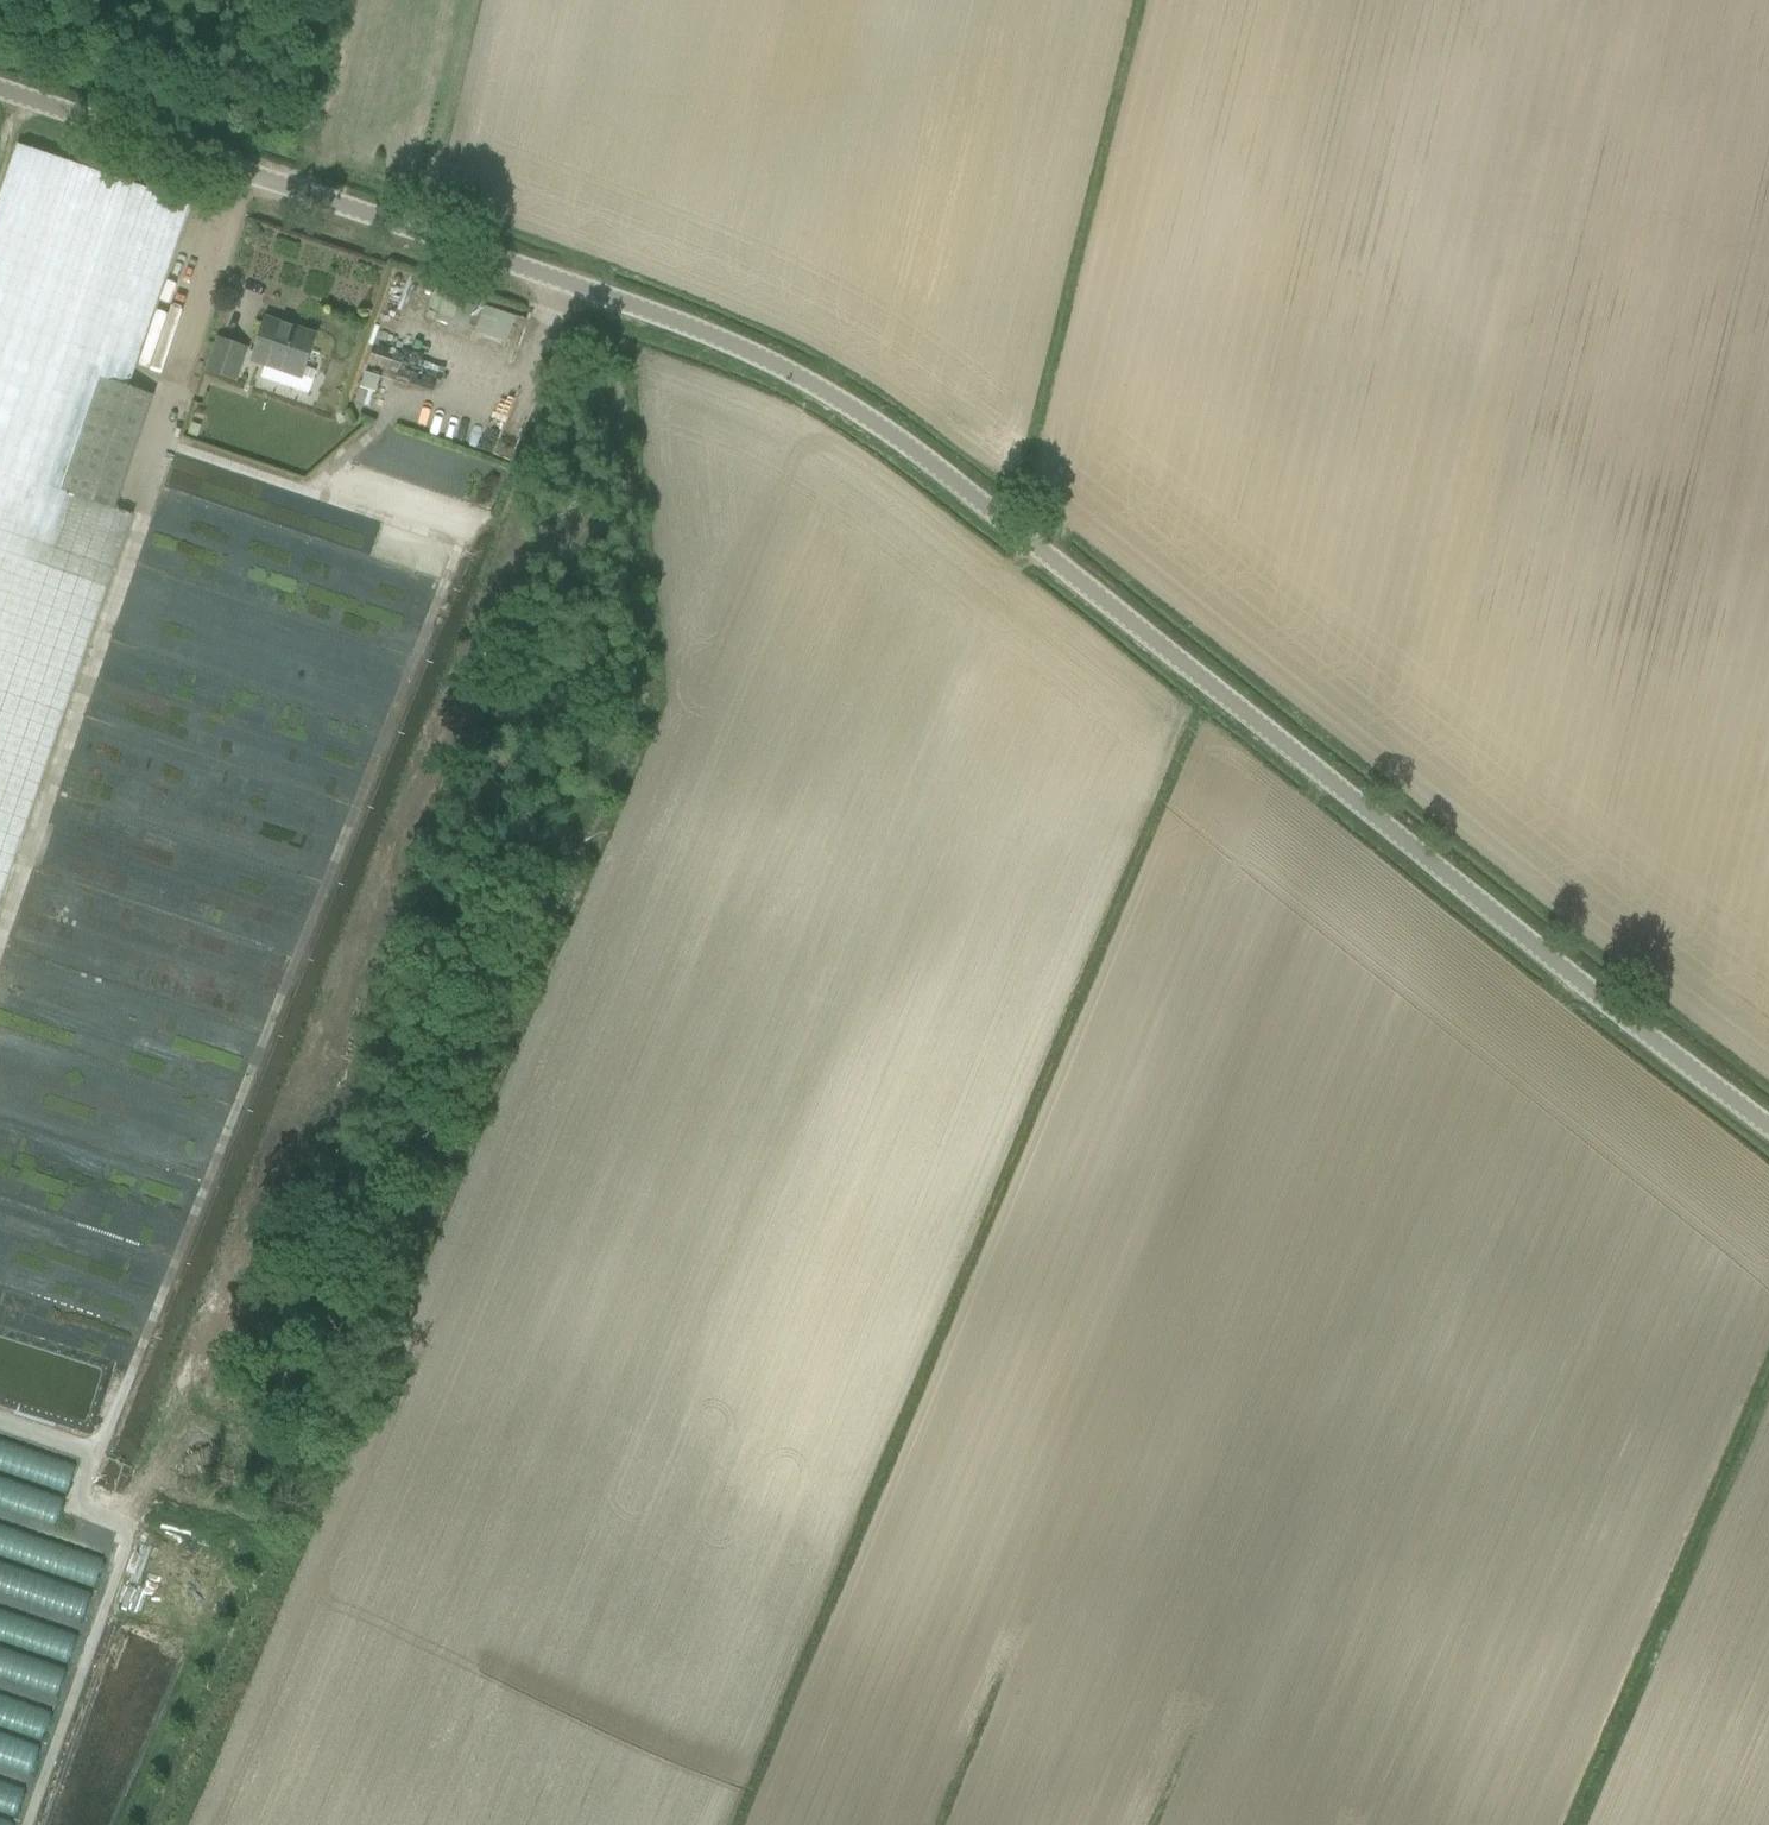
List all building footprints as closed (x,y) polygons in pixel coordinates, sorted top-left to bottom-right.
[(132,515),(112,507),(143,418),(151,396),(128,388),(145,342),(153,318),(152,318),(192,202),(182,199),(38,148),(17,141),(0,192),(0,904),(132,515)] [(437,286),(428,311),(506,341),(516,316),(437,286)] [(266,319),(252,360),(266,365),(261,378),(307,394),(315,371),(304,367),(315,336),(266,319)] [(207,371),(235,380),(245,349),(218,339),(207,371)] [(0,1728),(0,1756),(33,1766),(41,1740),(0,1728)] [(16,1814),(19,1815),(30,1780),(0,1771),(0,1824),(13,1824),(16,1814)]
